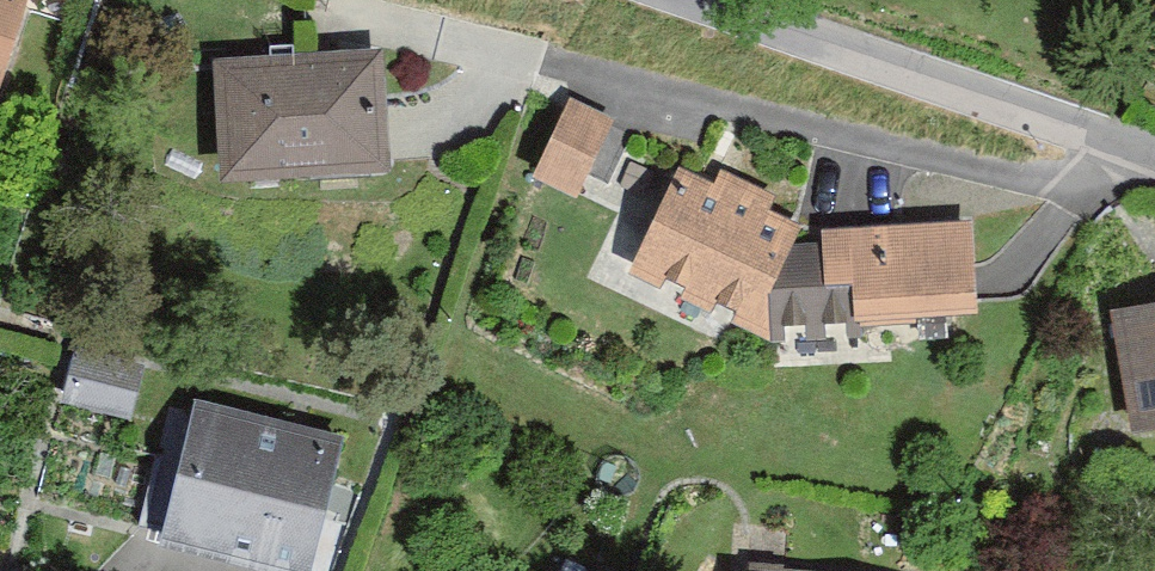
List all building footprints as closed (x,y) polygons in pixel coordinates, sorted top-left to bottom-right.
[(24,0),(0,0),(0,83),(24,0)] [(376,37),(217,53),(230,177),(389,161),(376,37)] [(569,99),(532,176),(574,196),(611,120),(569,99)] [(705,188),(673,176),(634,277),(763,327),(802,225),(766,211),(771,199),(710,176),(705,188)] [(983,313),(975,220),(824,232),(829,284),(853,283),(856,323),(983,313)] [(1123,334),(1145,458),(1154,456),(1154,329),(1123,334)] [(136,404),(142,359),(103,353),(97,399),(136,404)] [(192,410),(162,557),(232,570),(322,570),(349,443),(192,410)]
